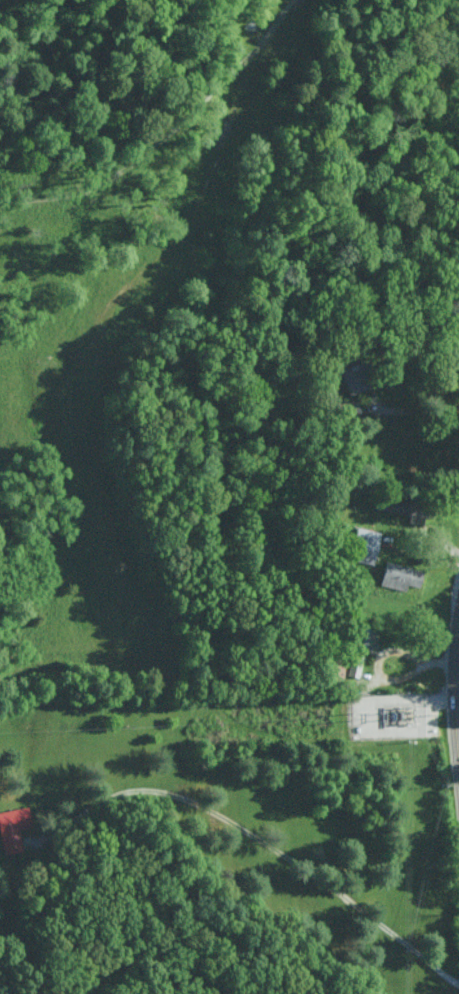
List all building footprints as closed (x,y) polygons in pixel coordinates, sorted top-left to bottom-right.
[(371,366),(368,360),(340,373),(351,396),(371,386),(363,370),(371,366)] [(376,564),(379,530),(358,528),(354,562),(376,564)] [(380,582),(418,592),(423,570),(386,561),(380,582)] [(2,854),(23,851),(18,829),(29,827),(25,806),(0,811),(0,842),(2,854)]
